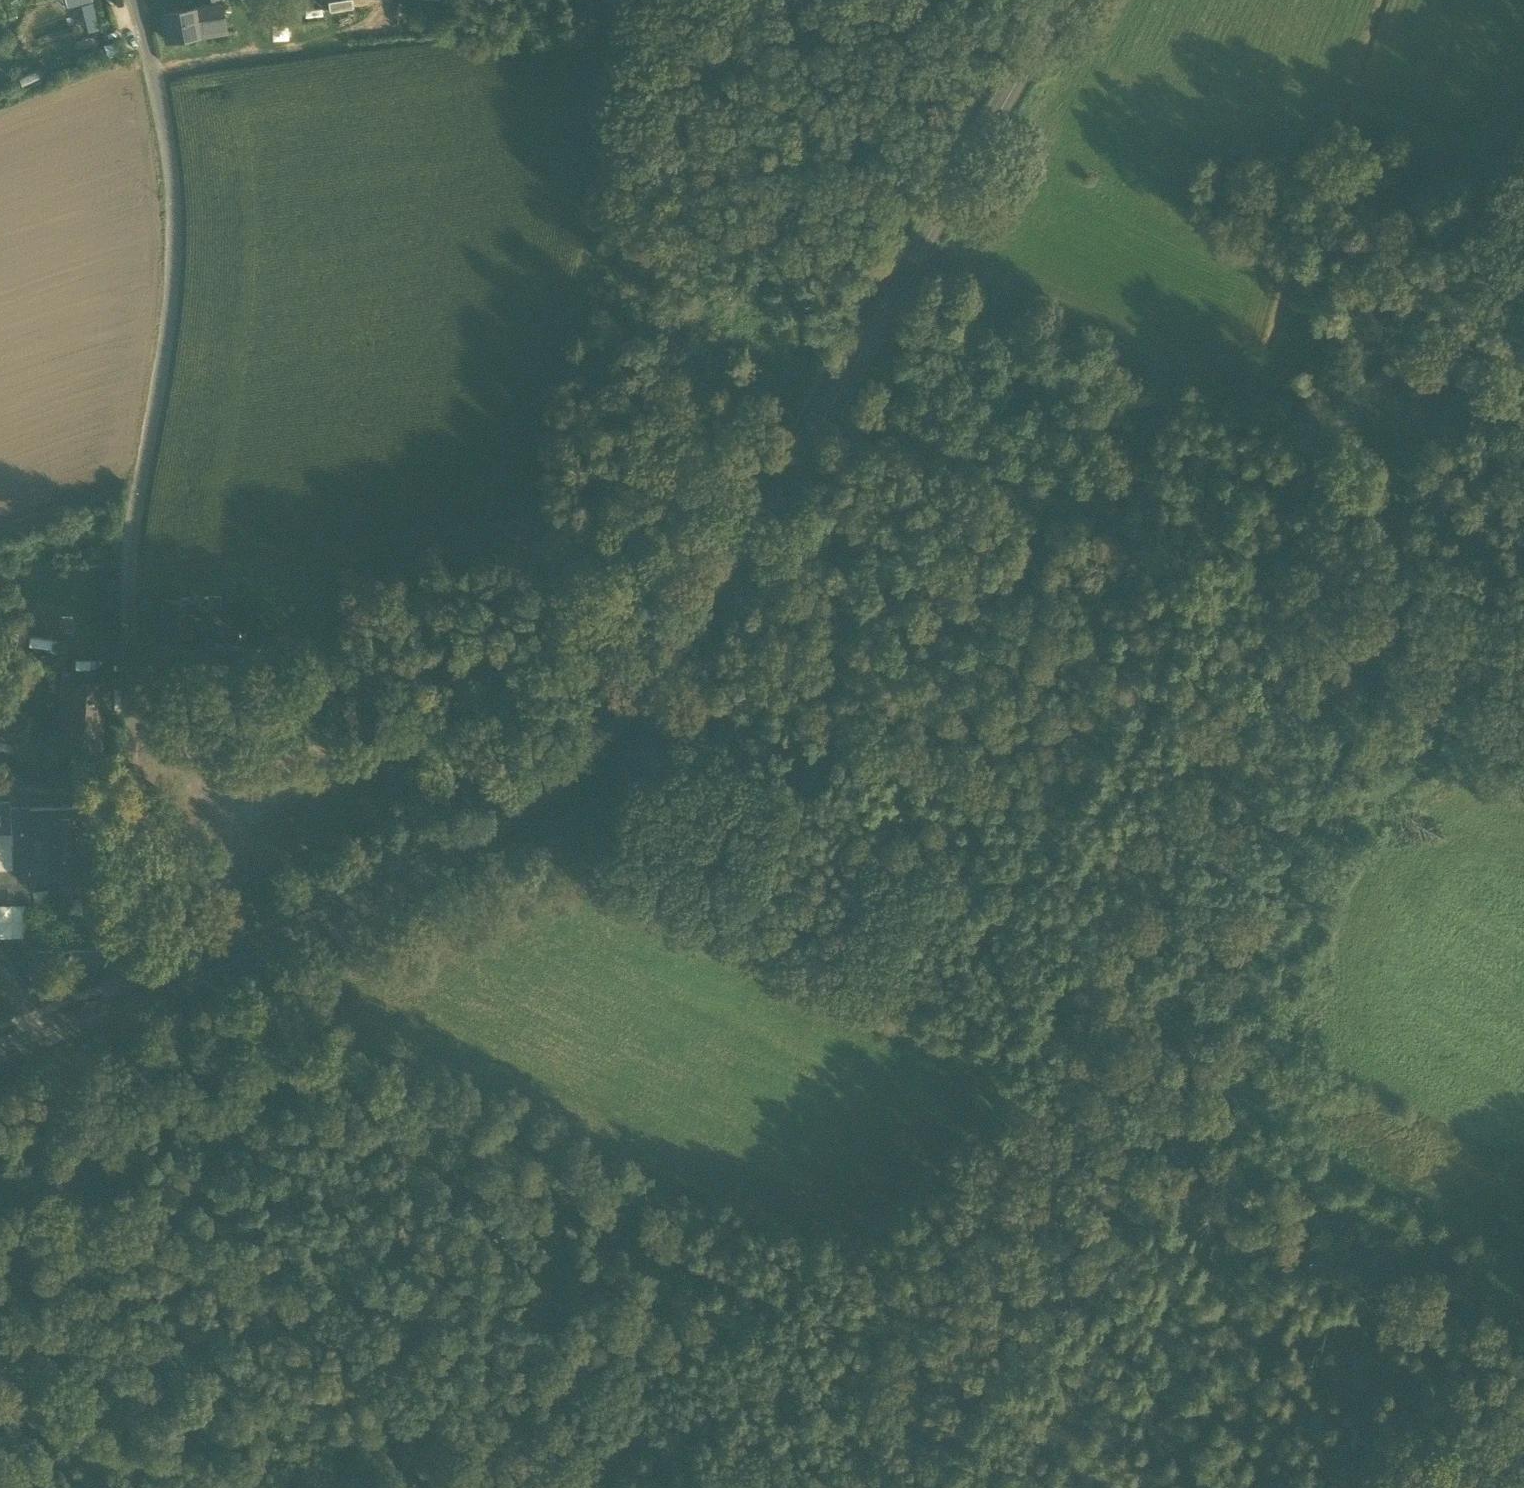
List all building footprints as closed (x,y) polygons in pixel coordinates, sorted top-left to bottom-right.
[(71,1),(74,13),(99,6),(98,0),(76,0),(71,1)] [(324,8),(351,7),(350,0),(323,0),(324,8)] [(216,6),(193,10),(195,19),(214,16),(218,15),(216,6)] [(196,25),(195,19),(193,10),(163,16),(167,39),(197,34),(196,25)] [(216,31),(214,21),(214,16),(195,19),(196,25),(197,34),(216,31)] [(68,751),(98,753),(100,719),(81,718),(83,681),(63,680),(61,716),(70,717),(68,751)] [(100,719),(107,719),(109,683),(83,681),(81,718),(100,719)] [(58,750),(68,751),(70,717),(61,716),(58,750)] [(21,744),(0,739),(0,749),(19,753),(21,744)] [(30,866),(30,836),(30,823),(10,823),(9,807),(9,800),(0,800),(0,867),(27,867),(30,866)] [(47,835),(48,866),(82,865),(82,860),(82,806),(30,807),(30,823),(30,836),(47,835)] [(30,823),(30,807),(9,807),(10,823),(30,823)] [(47,835),(30,836),(30,866),(32,866),(32,869),(35,876),(40,881),(43,881),(48,883),(83,882),(90,880),(95,874),(96,867),(95,863),(91,861),(82,860),(82,865),(48,866),(47,835)] [(27,867),(27,894),(43,881),(40,881),(35,876),(32,869),(32,866),(30,866),(27,867)] [(7,884),(8,900),(27,900),(27,894),(27,867),(0,867),(0,885),(7,884)]
